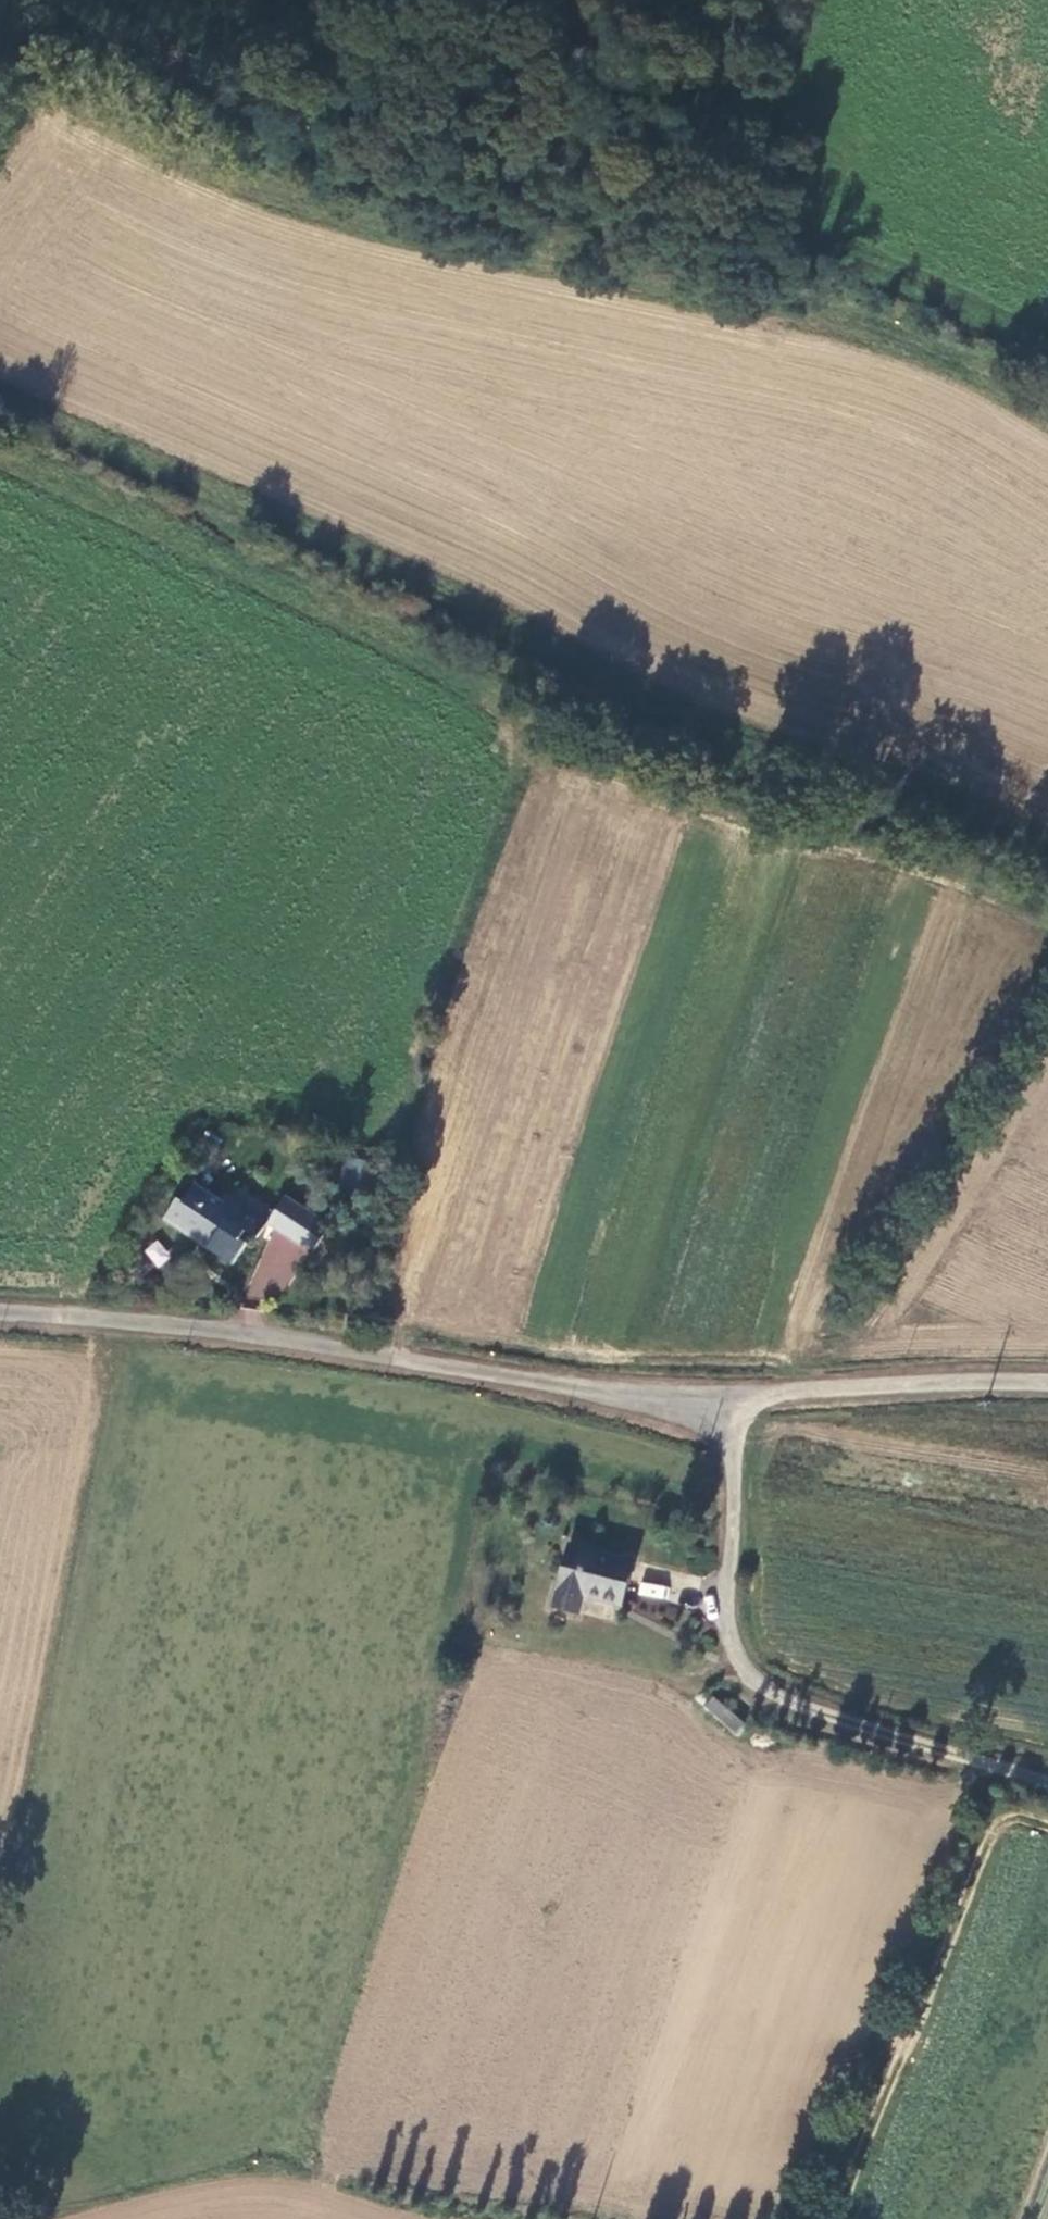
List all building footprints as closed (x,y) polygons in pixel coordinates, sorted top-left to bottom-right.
[(356,1201),(375,1206),(383,1173),(363,1169),(356,1201)] [(163,1228),(236,1272),(248,1252),(239,1244),(245,1236),(258,1245),(273,1218),(236,1194),(225,1207),(194,1191),(185,1207),(175,1202),(163,1228)] [(236,1289),(274,1310),(318,1234),(305,1227),(312,1213),(288,1199),(236,1289)] [(154,1239),(142,1253),(159,1268),(172,1254),(154,1239)] [(632,1564),(571,1549),(558,1612),(580,1618),(584,1600),(623,1609),(632,1564)] [(641,1581),(638,1594),(663,1600),(666,1586),(641,1581)] [(736,1735),(746,1724),(712,1696),(703,1707),(736,1735)]
